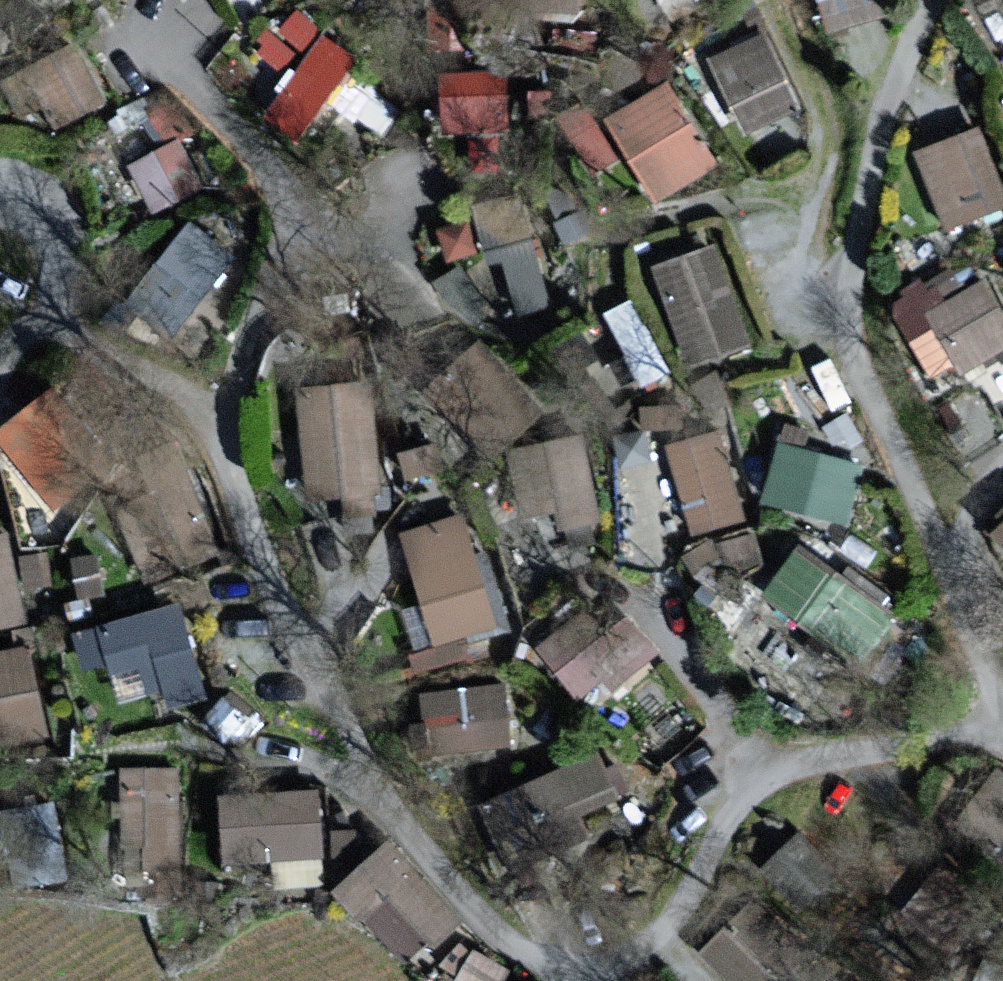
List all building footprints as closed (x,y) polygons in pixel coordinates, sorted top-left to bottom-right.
[(892,10),(890,0),(830,0),(837,25),(892,10)] [(313,32),(264,100),(322,142),(347,107),(368,122),(392,89),(313,32)] [(768,37),(721,59),(752,127),(800,105),(768,37)] [(100,101),(73,46),(10,77),(37,132),(100,101)] [(436,59),(435,119),(491,120),(493,60),(436,59)] [(714,165),(668,87),(614,120),(661,197),(714,165)] [(925,152),(952,224),(1002,205),(1002,189),(981,131),(925,152)] [(180,143),(135,166),(156,208),(201,186),(180,143)] [(523,201),(476,208),(491,305),(538,298),(523,201)] [(234,255),(196,227),(139,304),(177,332),(234,255)] [(713,250),(663,268),(697,358),(747,339),(713,250)] [(933,311),(960,358),(966,354),(971,364),(1002,346),(1002,315),(984,282),(933,311)] [(0,416),(0,429),(49,488),(107,440),(52,373),(0,416)] [(378,485),(368,382),(307,388),(317,490),(378,485)] [(807,432),(790,427),(770,498),(848,520),(863,466),(802,449),(807,432)] [(721,435),(676,447),(699,528),(743,516),(721,435)] [(593,446),(504,463),(514,548),(603,539),(593,446)] [(463,518),(410,534),(442,639),(495,623),(463,518)] [(26,617),(8,534),(0,536),(0,623),(26,617)] [(803,549),(774,589),(858,651),(888,611),(803,549)] [(611,600),(550,649),(583,691),(606,673),(613,682),(651,652),(611,600)] [(206,691),(180,603),(79,632),(86,658),(115,649),(128,693),(171,681),(176,699),(206,691)] [(0,654),(0,738),(45,729),(27,648),(0,654)] [(513,742),(505,685),(430,695),(435,727),(425,728),(428,754),(513,742)] [(616,794),(599,757),(490,806),(507,842),(616,794)] [(177,770),(131,771),(133,853),(179,852),(177,770)] [(320,850),(315,797),(229,804),(233,857),(320,850)] [(795,822),(764,860),(807,895),(838,857),(795,822)] [(394,846),(343,889),(367,916),(370,913),(410,959),(457,919),(394,846)] [(777,970),(787,980),(826,980),(744,892),(696,936),(738,980),(765,980),(777,970)] [(482,980),(495,980),(504,953),(469,941),(458,973),(482,980)] [(540,972),(523,980),(545,980),(540,972)]
